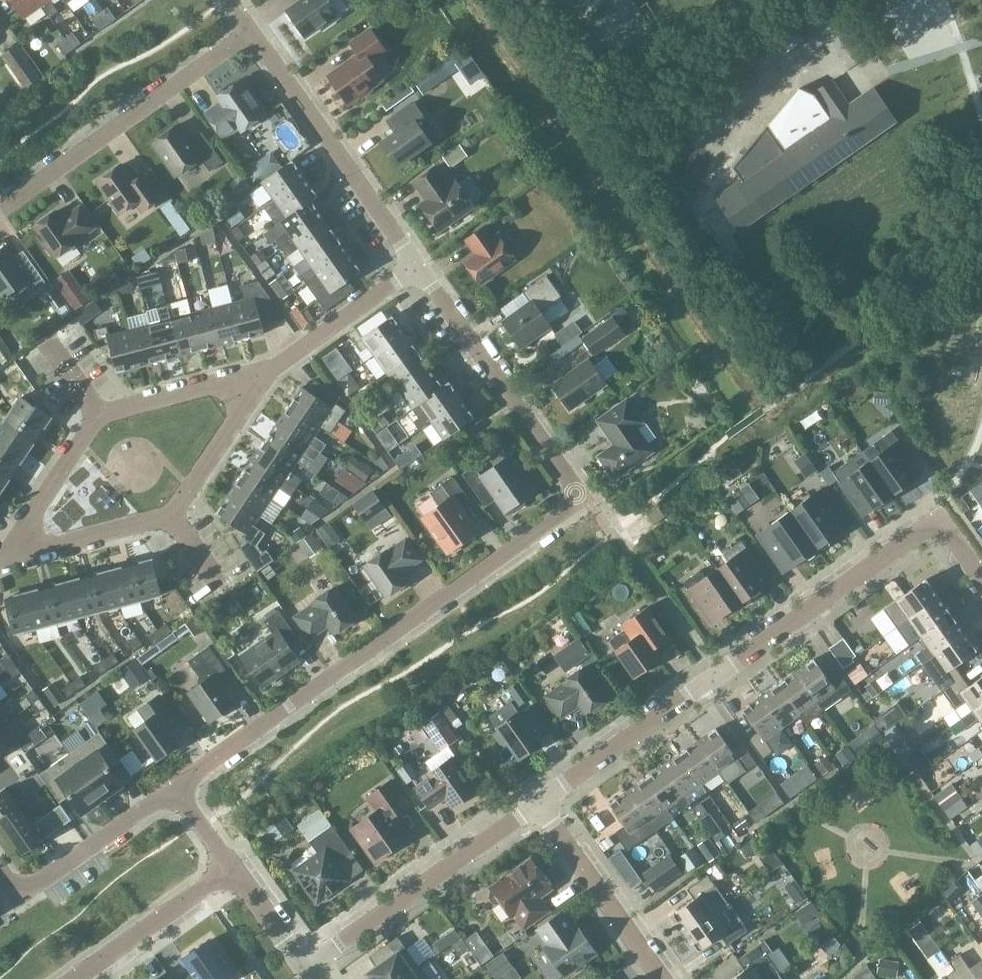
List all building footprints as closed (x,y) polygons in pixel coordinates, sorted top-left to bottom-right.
[(41,5),(38,0),(11,0),(23,18),(41,5)] [(41,5),(50,17),(58,11),(50,0),(38,0),(41,5)] [(286,10),(295,23),(297,22),(304,32),(302,33),(305,36),(322,24),(324,26),(339,16),(328,0),(300,0),(286,10)] [(552,1),(544,7),(555,25),(564,18),(552,1)] [(108,24),(116,18),(108,7),(100,12),(108,24)] [(100,29),(108,24),(100,12),(92,18),(100,29)] [(358,55),(328,76),(347,103),(358,95),(362,97),(371,91),(370,86),(383,78),(373,64),(373,59),(385,50),(370,29),(350,43),(358,55)] [(73,48),(81,43),(73,32),(65,37),(73,48)] [(65,54),(73,48),(65,37),(57,43),(65,54)] [(18,40),(2,51),(26,85),(42,74),(18,40)] [(207,112),(205,113),(223,138),(239,127),(241,130),(266,113),(264,110),(265,106),(261,100),(257,100),(242,79),(232,85),(228,84),(223,88),(222,92),(217,96),(225,107),(210,117),(207,112)] [(866,143),(896,122),(873,89),(849,106),(831,81),(815,92),(816,94),(814,95),(799,88),(732,167),(741,179),(714,196),(738,230),(861,146),(863,148),(867,145),(866,143)] [(401,128),(381,142),(397,165),(430,141),(421,129),(429,123),(414,102),(392,116),(401,128)] [(177,124),(152,142),(176,175),(201,158),(210,171),(223,161),(207,138),(194,148),(177,124)] [(274,200),(305,178),(292,159),(261,181),(274,200)] [(121,164),(96,181),(120,214),(136,202),(142,211),(161,198),(147,177),(136,185),(121,164)] [(428,199),(420,204),(439,231),(474,206),(455,179),(448,184),(435,165),(413,181),(422,194),(423,193),(428,199)] [(311,200),(311,201),(318,196),(305,178),(274,200),(286,217),(287,217),(311,200)] [(324,218),(311,201),(311,200),(287,217),(286,217),(280,221),(287,231),(275,240),(281,249),(324,218)] [(55,210),(34,226),(55,256),(77,241),(76,239),(94,226),(80,206),(66,216),(67,218),(63,221),(55,210)] [(110,232),(120,224),(110,211),(100,218),(110,232)] [(305,258),(336,236),(324,218),(281,249),(287,256),(298,248),(305,258)] [(485,225),(465,240),(473,250),(474,250),(476,253),(465,261),(481,284),(515,259),(499,237),(495,239),(485,225)] [(306,283),(349,253),(336,236),(305,258),(312,267),(300,275),(306,283)] [(18,294),(25,289),(30,296),(47,283),(27,255),(18,262),(14,261),(4,247),(0,249),(0,294),(2,297),(12,290),(14,293),(18,294)] [(346,295),(340,286),(361,271),(349,253),(306,283),(325,310),(346,295)] [(75,310),(82,305),(90,299),(69,269),(54,280),(75,310)] [(503,323),(520,345),(536,334),(537,335),(551,326),(540,311),(561,296),(546,275),(523,292),(531,303),(503,323)] [(255,300),(267,297),(269,296),(258,280),(241,285),(245,299),(233,302),(243,339),(264,333),(255,300)] [(292,299),(283,306),(296,323),(305,316),(292,299)] [(222,344),(243,339),(233,302),(212,308),(222,344)] [(201,350),(222,344),(212,308),(191,313),(201,350)] [(180,355),(201,350),(191,313),(170,319),(180,355)] [(374,355),(405,333),(392,315),(362,336),(356,327),(348,333),(360,351),(368,346),(374,355)] [(582,338),(594,354),(623,333),(611,317),(582,338)] [(159,361),(180,355),(170,319),(149,324),(159,361)] [(138,366),(159,361),(149,324),(128,330),(138,366)] [(138,366),(128,330),(108,335),(106,326),(94,329),(97,339),(107,337),(116,372),(138,366)] [(386,372),(417,350),(405,333),(374,355),(386,372)] [(399,389),(430,367),(417,350),(386,372),(399,389)] [(551,384),(570,410),(606,384),(588,358),(551,384)] [(443,386),(442,385),(430,367),(399,389),(412,408),(443,386)] [(431,421),(462,399),(449,381),(442,385),(443,386),(412,408),(419,417),(413,421),(419,429),(431,421)] [(321,426),(320,426),(330,433),(331,432),(345,442),(353,430),(339,420),(346,409),(335,402),(332,407),(302,386),(289,405),(321,426)] [(39,434),(51,416),(22,396),(9,414),(39,434)] [(431,421),(444,439),(475,417),(462,399),(431,421)] [(644,423),(637,414),(627,399),(597,420),(614,444),(598,456),(614,479),(653,451),(636,427),(644,423)] [(314,435),(320,426),(321,426),(289,405),(277,422),(321,452),(326,444),(314,435)] [(39,434),(9,414),(0,428),(0,434),(26,452),(39,434)] [(315,460),(321,452),(277,422),(265,440),(296,462),(303,452),(315,460)] [(869,461),(893,494),(922,473),(891,430),(873,443),(880,452),(869,461)] [(26,452),(0,434),(0,460),(14,470),(26,452)] [(290,471),(296,462),(265,440),(253,458),(296,487),(302,479),(290,471)] [(491,492),(505,512),(508,510),(514,511),(522,505),(523,499),(534,491),(509,455),(480,475),(474,465),(462,473),(481,500),(491,492)] [(290,496),(296,487),(253,458),(241,476),(272,497),(278,488),(290,496)] [(893,494),(869,461),(857,469),(850,459),(833,472),(863,515),(893,494)] [(14,470),(0,460),(0,487),(2,488),(14,470)] [(334,493),(344,482),(336,475),(326,485),(334,493)] [(424,515),(450,551),(476,532),(459,508),(470,500),(453,475),(430,492),(439,505),(424,515)] [(260,515),(272,497),(241,476),(228,494),(260,515)] [(824,487),(790,510),(817,548),(840,532),(850,524),(838,507),(824,487)] [(353,504),(372,530),(392,516),(373,489),(353,504)] [(253,525),(260,515),(228,494),(216,512),(246,533),(240,542),(238,545),(257,571),(274,559),(266,549),(263,551),(257,545),(265,533),(253,525)] [(647,516),(653,523),(653,524),(665,515),(659,507),(647,516)] [(790,510),(756,534),(771,555),(783,572),(793,565),(817,548),(790,510)] [(374,531),(356,548),(364,556),(382,539),(374,531)] [(386,550),(364,565),(386,596),(408,581),(400,570),(405,567),(406,569),(420,559),(406,539),(387,552),(386,550)] [(728,560),(717,568),(741,602),(762,587),(770,581),(759,566),(741,540),(723,553),(728,560)] [(131,565),(140,599),(162,594),(153,559),(131,565)] [(120,605),(140,599),(131,565),(110,570),(120,605)] [(700,569),(682,582),(701,608),(711,623),(720,617),(741,602),(717,568),(706,576),(700,569)] [(99,610),(120,605),(110,570),(89,576),(99,610)] [(78,616),(99,610),(89,576),(68,582),(78,616)] [(896,627),(939,597),(926,579),(884,609),(896,627)] [(57,621),(78,616),(68,582),(48,587),(57,621)] [(36,627),(57,621),(48,587),(27,593),(36,627)] [(356,618),(334,587),(312,602),(314,604),(295,617),(310,637),(323,627),(322,625),(327,622),(334,633),(356,618)] [(14,633),(36,627),(27,593),(5,598),(14,633)] [(909,644),(921,636),(951,614),(939,597),(896,627),(909,644)] [(652,649),(662,643),(669,637),(647,606),(621,624),(624,629),(609,640),(635,677),(659,660),(652,649)] [(242,657),(261,684),(264,683),(268,683),(274,679),(275,675),(298,659),(285,639),(294,633),(278,610),(263,620),(274,635),(242,657)] [(922,662),(964,632),(951,614),(921,636),(927,646),(916,654),(922,662)] [(163,637),(172,631),(166,623),(157,629),(163,637)] [(163,637),(157,629),(148,636),(154,644),(163,637)] [(941,690),(962,676),(955,665),(977,650),(964,632),(922,662),(941,690)] [(143,644),(137,636),(127,642),(133,651),(143,644)] [(854,661),(852,658),(856,655),(843,637),(829,647),(843,668),(854,661)] [(547,640),(530,647),(537,663),(554,655),(547,640)] [(209,646),(188,661),(199,677),(197,686),(188,693),(197,706),(199,704),(211,721),(233,705),(214,677),(225,669),(209,646)] [(110,667),(119,660),(113,652),(104,659),(110,667)] [(8,653),(0,659),(6,668),(15,662),(8,653)] [(849,687),(839,673),(829,680),(814,658),(795,671),(821,707),(849,687)] [(110,667),(104,659),(95,665),(101,673),(110,667)] [(21,671),(15,662),(6,668),(13,677),(21,671)] [(565,683),(546,696),(561,716),(579,703),(585,712),(607,697),(585,666),(563,682),(565,683)] [(795,671),(778,684),(800,714),(803,720),(821,707),(795,671)] [(77,690),(85,684),(79,676),(71,682),(77,690)] [(981,703),(981,676),(969,685),(962,676),(941,690),(954,709),(966,701),(973,710),(981,703)] [(77,690),(71,682),(62,689),(68,697),(77,690)] [(782,727),(800,714),(778,684),(760,696),(782,727)] [(40,698),(33,688),(25,694),(32,704),(40,698)] [(55,704),(64,699),(57,689),(49,695),(55,704)] [(164,724),(174,717),(159,696),(140,709),(148,720),(136,728),(157,759),(178,743),(164,724)] [(765,739),(782,727),(760,696),(742,709),(757,731),(747,738),(762,759),(773,751),(765,739)] [(46,706),(40,698),(32,704),(38,712),(46,706)] [(973,710),(961,718),(967,726),(979,718),(981,723),(981,703),(973,710)] [(518,711),(496,726),(498,729),(494,733),(503,746),(508,743),(519,759),(534,748),(534,747),(532,748),(530,744),(548,731),(532,708),(521,716),(518,711)] [(458,739),(442,715),(440,711),(422,723),(441,750),(458,739)] [(716,728),(697,741),(719,771),(728,783),(756,763),(741,742),(731,749),(716,728)] [(80,745),(69,753),(102,798),(121,784),(105,761),(115,754),(99,732),(80,745)] [(702,784),(719,771),(697,741),(680,753),(702,784)] [(796,751),(783,764),(794,775),(807,763),(796,751)] [(59,760),(40,774),(56,796),(66,789),(82,812),(102,798),(69,753),(59,760)] [(680,753),(662,766),(690,804),(699,818),(707,812),(700,802),(710,796),(702,784),(680,753)] [(431,777),(416,787),(430,807),(445,797),(452,807),(475,791),(451,757),(428,774),(431,777)] [(682,809),(690,804),(662,766),(644,778),(666,809),(677,801),(682,809)] [(938,801),(956,788),(943,769),(924,783),(938,801)] [(644,778),(627,791),(655,830),(673,817),(667,808),(666,809),(644,778)] [(391,780),(367,797),(377,810),(351,829),(375,861),(410,836),(394,815),(408,805),(391,780)] [(0,791),(0,822),(23,854),(72,819),(60,804),(31,824),(5,788),(0,791)] [(627,850),(655,830),(627,791),(609,804),(624,825),(614,832),(627,850)] [(266,800),(262,794),(249,804),(253,810),(266,800)] [(743,804),(723,816),(731,828),(750,816),(743,804)] [(316,812),(298,825),(304,834),(322,822),(316,812)] [(293,870),(316,903),(349,880),(337,863),(351,852),(332,824),(309,841),(318,853),(293,870)] [(704,853),(728,840),(723,830),(710,838),(706,830),(694,837),(704,853)] [(489,892),(489,897),(493,903),(498,904),(501,901),(511,915),(513,914),(523,929),(542,915),(541,914),(540,915),(531,901),(550,887),(535,866),(538,864),(531,854),(518,863),(521,867),(491,888),(493,889),(489,892)] [(655,889),(681,871),(669,855),(643,873),(655,889)] [(675,923),(682,934),(716,911),(728,903),(707,874),(687,889),(694,899),(672,914),(677,922),(675,923)] [(716,911),(682,934),(690,945),(692,943),(698,951),(720,935),(727,945),(747,930),(740,919),(728,928),(716,911)] [(560,912),(538,928),(549,945),(545,949),(563,975),(596,952),(577,925),(572,929),(560,912)] [(369,957),(377,967),(368,973),(372,978),(401,978),(419,966),(398,936),(369,957)] [(234,974),(210,940),(183,958),(198,978),(227,978),(234,974)] [(765,956),(772,951),(764,940),(737,959),(744,969),(730,978),(770,978),(778,973),(765,956)] [(970,969),(960,954),(949,962),(954,969),(961,978),(975,978),(976,978),(981,978),(981,960),(970,969)] [(401,978),(429,978),(419,966),(401,978)] [(161,967),(151,973),(155,978),(168,978),(161,967)] [(954,969),(944,977),(941,978),(961,978),(954,969)]
